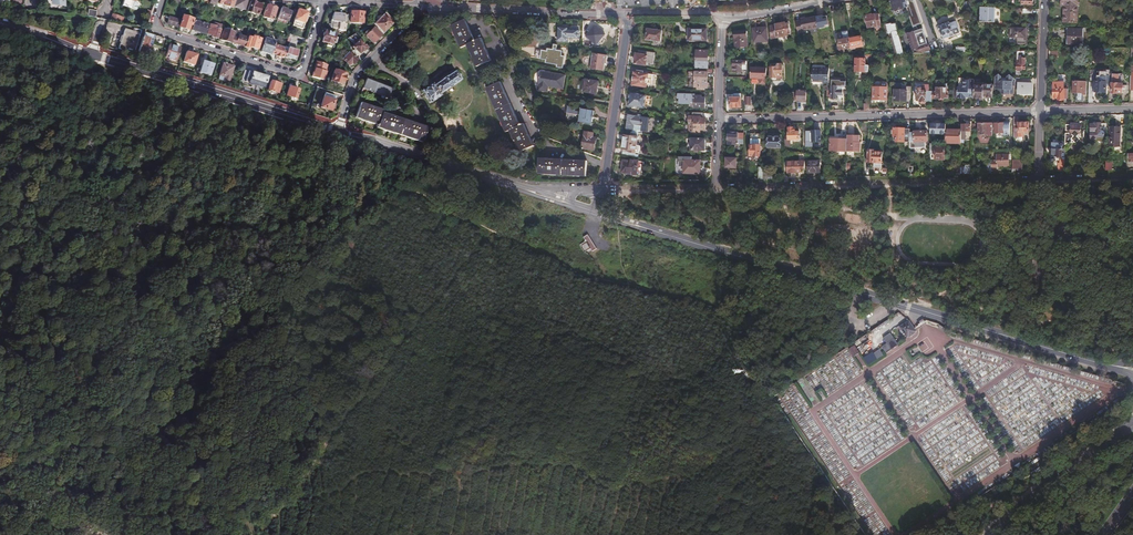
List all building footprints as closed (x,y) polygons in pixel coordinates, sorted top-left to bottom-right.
[(136,0),(124,0),(122,5),(131,8),(134,1),(135,1),(136,0)] [(233,9),(235,0),(221,0),(220,5),(233,9)] [(247,0),(237,0),(234,8),(243,10),(247,0)] [(890,1),(893,12),(906,8),(903,0),(893,0),(890,1)] [(913,54),(918,53),(931,53),(929,49),(930,49),(928,42),(927,43),(922,28),(918,29),(916,25),(922,23),(913,0),(905,0),(908,7),(906,8),(915,31),(906,34),(913,54)] [(1079,0),(1062,0),(1062,5),(1064,5),(1064,22),(1079,22),(1079,0)] [(256,2),(252,1),(248,12),(258,15),(261,5),(256,4),(256,2)] [(268,6),(267,6),(263,17),(273,20),(276,8),(272,7),(271,6),(269,5),(268,6)] [(993,12),(993,8),(989,8),(980,8),(979,23),(987,23),(987,22),(994,22),(994,12),(993,12)] [(88,16),(96,17),(97,10),(89,9),(88,16)] [(281,10),(278,18),(288,21),(290,14),(286,13),(286,12),(281,10)] [(295,21),(294,21),(292,26),(302,30),(306,18),(307,17),(308,14),(308,13),(299,10),(295,21)] [(363,23),(364,12),(351,12),(351,22),(363,23)] [(339,29),(347,30),(348,14),(334,13),(332,20),(335,22),(334,28),(340,28),(339,29)] [(394,22),(385,13),(376,24),(385,32),(394,22)] [(882,29),(879,15),(872,16),(872,15),(866,16),(868,28),(877,26),(877,30),(882,29)] [(192,24),(193,19),(183,16),(179,26),(180,27),(180,28),(182,29),(184,28),(189,29),(190,24),(192,24)] [(167,24),(178,27),(180,20),(170,17),(167,24)] [(806,20),(796,22),(798,34),(804,33),(803,31),(818,28),(816,17),(805,19),(806,20)] [(62,20),(60,26),(65,28),(68,22),(62,20)] [(194,20),(192,29),(206,34),(208,25),(194,20)] [(466,20),(452,26),(461,47),(467,45),(477,67),(492,60),(482,38),(475,41),(466,20)] [(892,39),(896,54),(904,54),(896,23),(892,24),(891,21),(885,22),(888,34),(892,33),(893,38),(892,39)] [(955,22),(949,24),(949,23),(937,28),(942,40),(954,36),(953,34),(958,32),(957,28),(957,27),(955,22)] [(215,28),(216,26),(210,24),(207,33),(212,35),(211,36),(213,37),(213,38),(215,39),(216,38),(218,38),(221,30),(215,28)] [(786,24),(770,27),(771,40),(778,39),(778,43),(789,41),(788,34),(790,34),(789,25),(786,26),(786,24)] [(605,35),(594,26),(586,35),(588,37),(588,40),(592,40),(594,42),(593,44),(598,45),(599,41),(605,35)] [(374,27),(370,31),(369,30),(365,34),(366,35),(374,42),(382,35),(374,27)] [(579,38),(579,30),(568,30),(568,28),(558,27),(557,41),(568,42),(568,38),(579,38)] [(768,42),(767,27),(752,28),(753,43),(768,42)] [(1027,29),(1009,28),(1008,45),(1025,46),(1025,35),(1027,35),(1027,29)] [(1084,44),(1084,29),(1068,28),(1068,43),(1084,44)] [(119,49),(134,54),(142,32),(135,29),(133,34),(125,31),(119,49)] [(230,43),(234,33),(224,29),(221,40),(230,43)] [(660,42),(662,31),(647,29),(646,40),(660,42)] [(706,41),(706,29),(688,29),(688,41),(706,41)] [(80,31),(78,38),(86,40),(89,33),(80,31)] [(235,31),(232,43),(244,47),(247,38),(239,35),(240,34),(239,32),(235,31)] [(747,48),(746,31),(734,32),(735,49),(747,48)] [(145,32),(137,53),(145,56),(147,49),(150,50),(153,42),(155,43),(154,44),(162,47),(165,38),(152,34),(145,32)] [(326,32),(322,42),(332,45),(334,39),(337,40),(337,38),(335,37),(336,35),(326,32)] [(354,34),(349,37),(356,44),(353,47),(355,49),(354,51),(355,52),(356,51),(360,54),(363,51),(364,51),(366,51),(366,50),(367,48),(359,40),(360,39),(354,34)] [(852,47),(850,38),(845,39),(844,34),(838,36),(839,41),(838,41),(841,53),(846,52),(845,49),(852,47)] [(851,38),(850,38),(852,47),(853,50),(856,49),(856,48),(859,48),(860,51),(865,49),(862,37),(856,38),(856,37),(855,36),(852,37),(851,38)] [(257,49),(261,39),(253,37),(252,38),(250,47),(252,47),(257,49)] [(295,61),(298,51),(294,50),(297,41),(296,41),(296,40),(291,38),(288,48),(285,58),(295,61)] [(263,52),(271,55),(272,54),(275,44),(276,41),(267,39),(263,52)] [(169,44),(166,57),(176,60),(180,48),(169,44)] [(275,57),(285,59),(285,58),(288,48),(275,44),(272,54),(276,55),(275,57)] [(547,52),(541,51),(539,59),(546,60),(545,62),(557,64),(557,67),(562,67),(563,62),(560,61),(562,52),(547,49),(547,52)] [(354,56),(349,51),(347,53),(342,58),(343,59),(351,66),(352,65),(353,65),(354,63),(356,64),(358,62),(357,60),(354,57),(354,56)] [(654,64),(655,52),(639,51),(638,55),(635,54),(634,55),(634,56),(634,57),(636,58),(635,64),(646,66),(647,63),(654,64)] [(708,51),(697,51),(697,56),(696,61),(697,61),(707,62),(708,62),(708,60),(709,60),(709,57),(708,56),(708,51)] [(194,64),(197,55),(187,52),(184,61),(194,64)] [(1024,52),(1017,52),(1016,74),(1021,74),(1021,73),(1025,73),(1026,59),(1024,58),(1024,52)] [(604,70),(606,56),(593,54),(591,68),(604,70)] [(858,59),(856,59),(855,71),(865,71),(866,72),(867,73),(868,72),(869,65),(865,65),(865,59),(861,59),(860,57),(858,57),(858,59)] [(199,62),(198,65),(202,66),(200,72),(210,75),(213,63),(204,60),(203,63),(199,62)] [(746,70),(746,65),(746,62),(733,61),(733,67),(734,67),(734,71),(742,72),(742,70),(746,70)] [(324,81),(327,72),(328,72),(329,68),(327,68),(328,65),(318,62),(316,63),(312,77),(324,81)] [(229,82),(234,66),(223,63),(220,75),(225,77),(224,80),(229,82)] [(772,79),(773,80),(775,80),(776,80),(777,78),(778,78),(778,76),(782,76),(782,65),(776,65),(776,68),(771,68),(771,77),(772,78),(772,79)] [(828,82),(829,68),(825,68),(825,69),(820,69),(819,67),(812,66),(811,75),(813,77),(813,80),(828,82)] [(767,68),(750,68),(750,79),(758,79),(758,78),(760,79),(759,80),(759,84),(766,84),(767,68)] [(264,87),(268,77),(245,70),(241,80),(264,87)] [(342,85),(346,74),(334,70),(330,81),(342,85)] [(1110,86),(1110,83),(1110,74),(1110,70),(1089,70),(1089,81),(1093,81),(1093,91),(1095,91),(1106,91),(1107,85),(1110,86)] [(538,91),(546,92),(547,87),(549,87),(563,90),(566,76),(541,71),(538,91)] [(433,84),(423,91),(431,103),(441,96),(440,94),(448,89),(453,86),(452,85),(460,80),(455,72),(447,77),(446,77),(442,80),(434,85),(433,84)] [(642,73),(639,73),(633,72),(631,86),(647,88),(649,74),(642,73)] [(707,84),(707,72),(695,72),(695,87),(697,87),(697,89),(702,89),(702,88),(706,88),(707,87),(709,87),(709,85),(708,84),(707,84)] [(1110,74),(1110,83),(1113,84),(1112,93),(1118,93),(1118,92),(1123,92),(1123,83),(1118,83),(1119,75),(1110,74)] [(995,78),(994,92),(997,92),(997,91),(999,91),(999,94),(1009,94),(1009,92),(1011,92),(1011,88),(1012,88),(1013,79),(1010,77),(1007,79),(1006,84),(1000,84),(1001,79),(998,76),(995,78)] [(366,90),(388,98),(392,89),(366,79),(361,94),(364,95),(366,90)] [(826,89),(826,99),(837,99),(837,98),(841,98),(842,91),(841,91),(841,87),(843,87),(845,87),(846,81),(841,81),(841,80),(832,79),(832,90),(826,89)] [(278,93),(281,84),(276,82),(275,81),(273,80),(272,81),(271,81),(268,90),(278,93)] [(598,82),(587,80),(585,92),(597,94),(598,86),(599,86),(600,85),(600,84),(598,83),(598,82)] [(932,91),(931,99),(948,98),(948,91),(946,91),(946,84),(943,84),(942,80),(936,80),(936,84),(932,84),(932,91)] [(953,86),(952,100),(957,100),(958,98),(966,98),(966,97),(973,97),(974,80),(963,80),(963,88),(957,88),(957,87),(953,86)] [(1087,82),(1073,81),(1073,92),(1076,93),(1076,94),(1077,94),(1077,99),(1082,99),(1083,94),(1086,94),(1087,82)] [(974,98),(983,98),(984,96),(984,84),(984,83),(976,82),(976,86),(975,86),(974,98)] [(1064,98),(1068,98),(1068,89),(1065,89),(1065,83),(1055,82),(1054,98),(1058,98),(1059,99),(1064,99),(1064,98)] [(520,152),(534,146),(524,124),(520,126),(501,83),(487,89),(506,132),(511,130),(520,152)] [(873,101),(886,102),(887,85),(880,84),(880,87),(873,87),(873,101)] [(895,84),(894,101),(910,102),(911,88),(902,87),(902,84),(895,84)] [(926,102),(931,102),(931,99),(932,91),(928,91),(929,85),(915,84),(914,92),(917,92),(916,102),(919,102),(920,104),(925,104),(925,102),(926,102)] [(984,84),(984,96),(992,97),(993,85),(984,84)] [(1017,94),(1025,94),(1031,95),(1031,90),(1032,84),(1022,84),(1022,86),(1018,86),(1017,94)] [(294,89),(288,88),(286,96),(296,100),(299,91),(298,91),(297,89),(294,88),(294,89)] [(797,92),(796,101),(806,101),(806,91),(797,90),(797,92)] [(644,109),(646,95),(631,93),(631,95),(629,96),(629,99),(630,100),(629,107),(644,109)] [(701,96),(694,96),(694,94),(677,94),(677,99),(679,99),(679,104),(690,104),(691,107),(705,108),(705,98),(701,98),(701,96)] [(741,107),(741,94),(733,95),(733,98),(729,98),(730,107),(741,107)] [(331,108),(333,104),(334,101),(323,97),(320,107),(330,111),(331,108)] [(376,128),(422,142),(426,128),(381,113),(382,110),(359,103),(354,118),(377,125),(376,128)] [(575,109),(568,108),(567,115),(580,117),(579,124),(592,125),(594,112),(581,110),(580,114),(574,114),(575,109)] [(689,135),(700,135),(700,130),(705,130),(706,119),(703,119),(703,113),(694,113),(693,117),(689,117),(689,135)] [(650,123),(651,118),(628,114),(626,128),(634,130),(635,126),(641,127),(641,131),(648,131),(649,123),(650,123)] [(1019,122),(1019,117),(1013,117),(1013,132),(1018,132),(1018,137),(1023,137),(1023,132),(1029,132),(1029,122),(1019,122)] [(992,138),(993,122),(991,122),(991,124),(978,124),(979,135),(987,135),(987,138),(992,138)] [(930,133),(946,134),(946,130),(946,123),(930,123),(930,133)] [(1003,123),(994,123),(994,133),(1003,133),(1003,131),(1003,123)] [(1085,123),(1073,123),(1073,126),(1068,126),(1068,131),(1073,131),(1073,134),(1068,134),(1068,145),(1070,143),(1077,143),(1074,140),(1077,137),(1075,134),(1079,132),(1082,135),(1079,137),(1085,144),(1085,123)] [(970,124),(961,124),(961,130),(961,139),(964,139),(964,133),(970,133),(970,124)] [(1108,134),(1108,124),(1091,124),(1091,139),(1099,139),(1100,137),(1103,138),(1103,134),(1108,134)] [(785,137),(785,146),(790,146),(790,140),(799,140),(799,131),(795,131),(795,129),(793,129),(793,127),(788,127),(788,137),(785,137)] [(821,141),(821,128),(812,128),(812,130),(813,140),(813,142),(821,141)] [(910,132),(910,129),(894,128),(893,135),(896,135),(896,140),(909,140),(910,132)] [(1121,128),(1111,128),(1111,146),(1120,146),(1121,128)] [(961,130),(946,130),(946,134),(946,142),(961,143),(961,139),(961,130)] [(914,132),(910,132),(909,140),(914,140),(914,141),(927,140),(927,131),(913,131),(914,132)] [(583,150),(589,150),(589,153),(592,153),(592,151),(595,151),(596,147),(598,147),(598,144),(596,144),(597,138),(593,138),(594,133),(585,132),(583,150)] [(738,143),(743,143),(744,133),(728,132),(728,143),(738,144),(738,143)] [(749,156),(760,156),(760,134),(750,134),(749,156)] [(623,150),(628,151),(627,153),(630,153),(636,154),(638,138),(624,136),(623,150)] [(860,136),(848,136),(847,152),(860,153),(861,143),(860,143),(860,136)] [(781,147),(782,137),(768,137),(768,147),(781,147)] [(699,152),(699,150),(705,150),(705,139),(692,139),(691,150),(694,150),(694,152),(699,152)] [(830,151),(846,152),(846,140),(842,139),(839,139),(830,139),(830,151)] [(1065,159),(1066,149),(1063,149),(1064,146),(1065,145),(1064,143),(1064,142),(1062,142),(1061,144),(1053,144),(1052,157),(1056,157),(1056,161),(1060,161),(1060,157),(1062,157),(1062,159),(1065,159)] [(935,159),(946,159),(946,147),(940,147),(939,145),(937,145),(936,147),(935,147),(935,144),(930,144),(929,154),(935,154),(935,159)] [(881,168),(881,152),(874,152),(874,151),(868,151),(868,162),(874,163),(874,167),(881,168)] [(992,164),(991,168),(996,169),(996,166),(1008,165),(1008,159),(1009,159),(1009,155),(996,155),(996,160),(992,160),(992,164)] [(700,174),(700,162),(691,161),(691,160),(692,160),(692,157),(676,157),(676,167),(680,167),(680,173),(700,174)] [(736,174),(737,158),(726,158),(726,167),(728,167),(728,174),(736,174)] [(539,159),(539,175),(587,177),(587,161),(539,159)] [(623,161),(622,173),(640,175),(641,165),(644,165),(644,162),(631,160),(631,162),(623,161)] [(1012,160),(1012,169),(1022,169),(1022,160),(1012,160)] [(800,169),(805,169),(805,161),(788,162),(788,173),(800,173),(800,169)] [(808,172),(820,172),(820,161),(808,161),(808,172)] [(952,174),(960,174),(961,168),(961,166),(956,166),(956,172),(953,172),(953,173),(952,173),(952,174)] [(897,317),(894,315),(887,320),(891,323),(893,322),(892,321),(897,317)] [(904,322),(897,317),(892,321),(893,322),(899,326),(895,330),(902,340),(903,339),(905,340),(910,336),(908,335),(910,332),(904,322)] [(947,332),(936,326),(934,330),(945,335),(947,332)] [(847,340),(839,331),(834,336),(842,345),(847,340)] [(881,357),(894,347),(885,336),(879,340),(883,346),(877,350),(881,357)] [(876,352),(865,337),(861,340),(872,355),(876,352)] [(860,344),(858,341),(847,349),(854,357),(857,354),(853,349),(860,344)]
